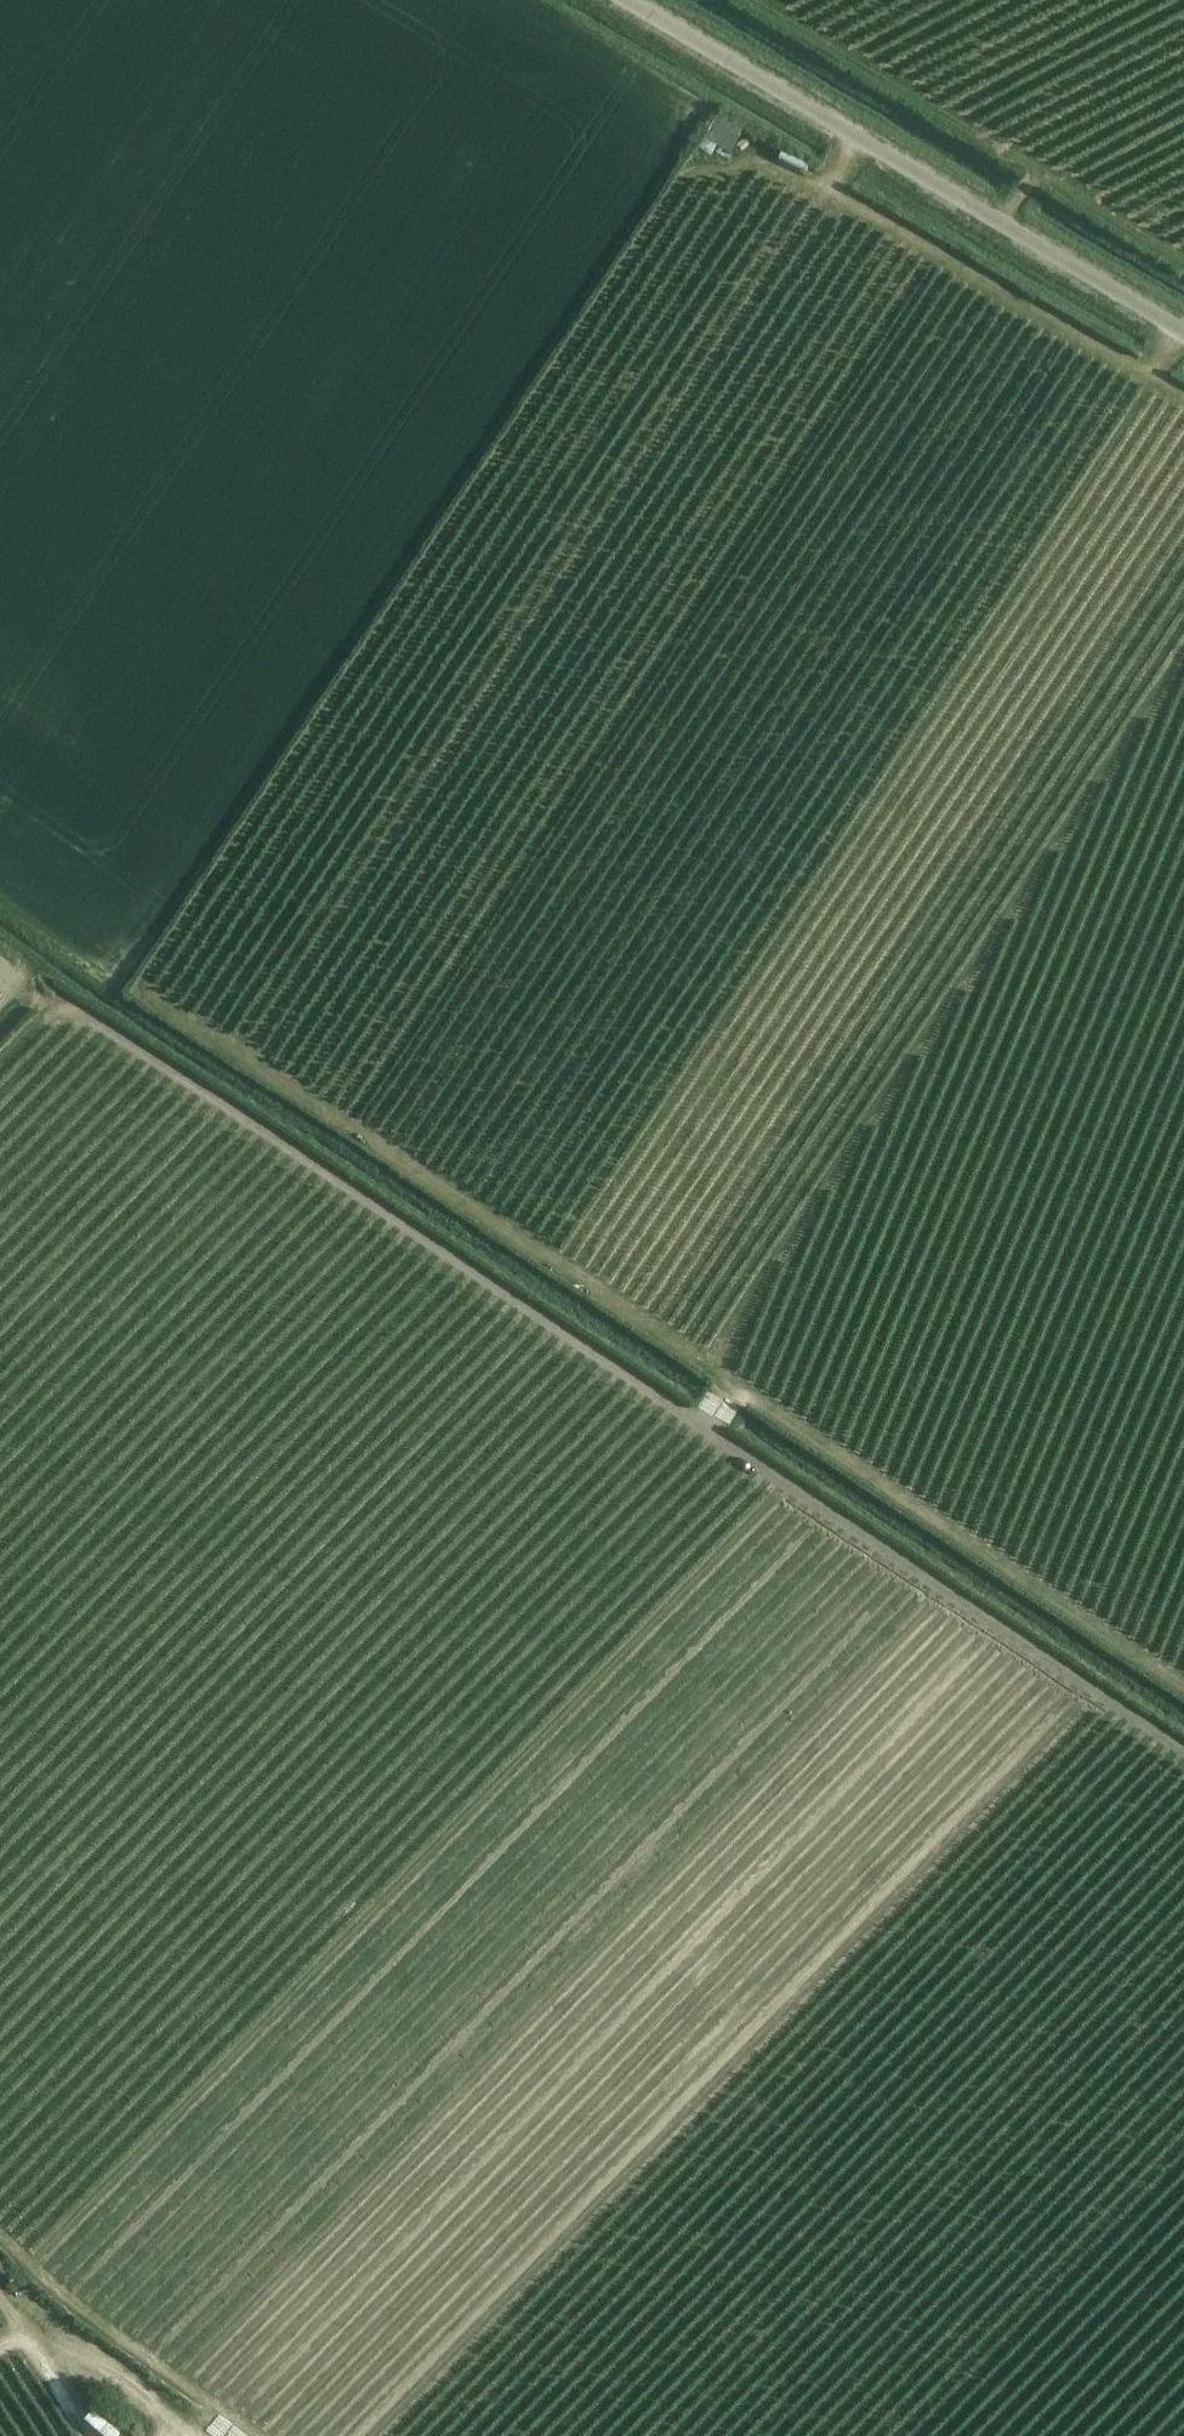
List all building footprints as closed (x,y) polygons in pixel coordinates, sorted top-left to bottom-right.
[(719,114),(705,140),(730,154),(731,154),(745,128),(719,114)]
